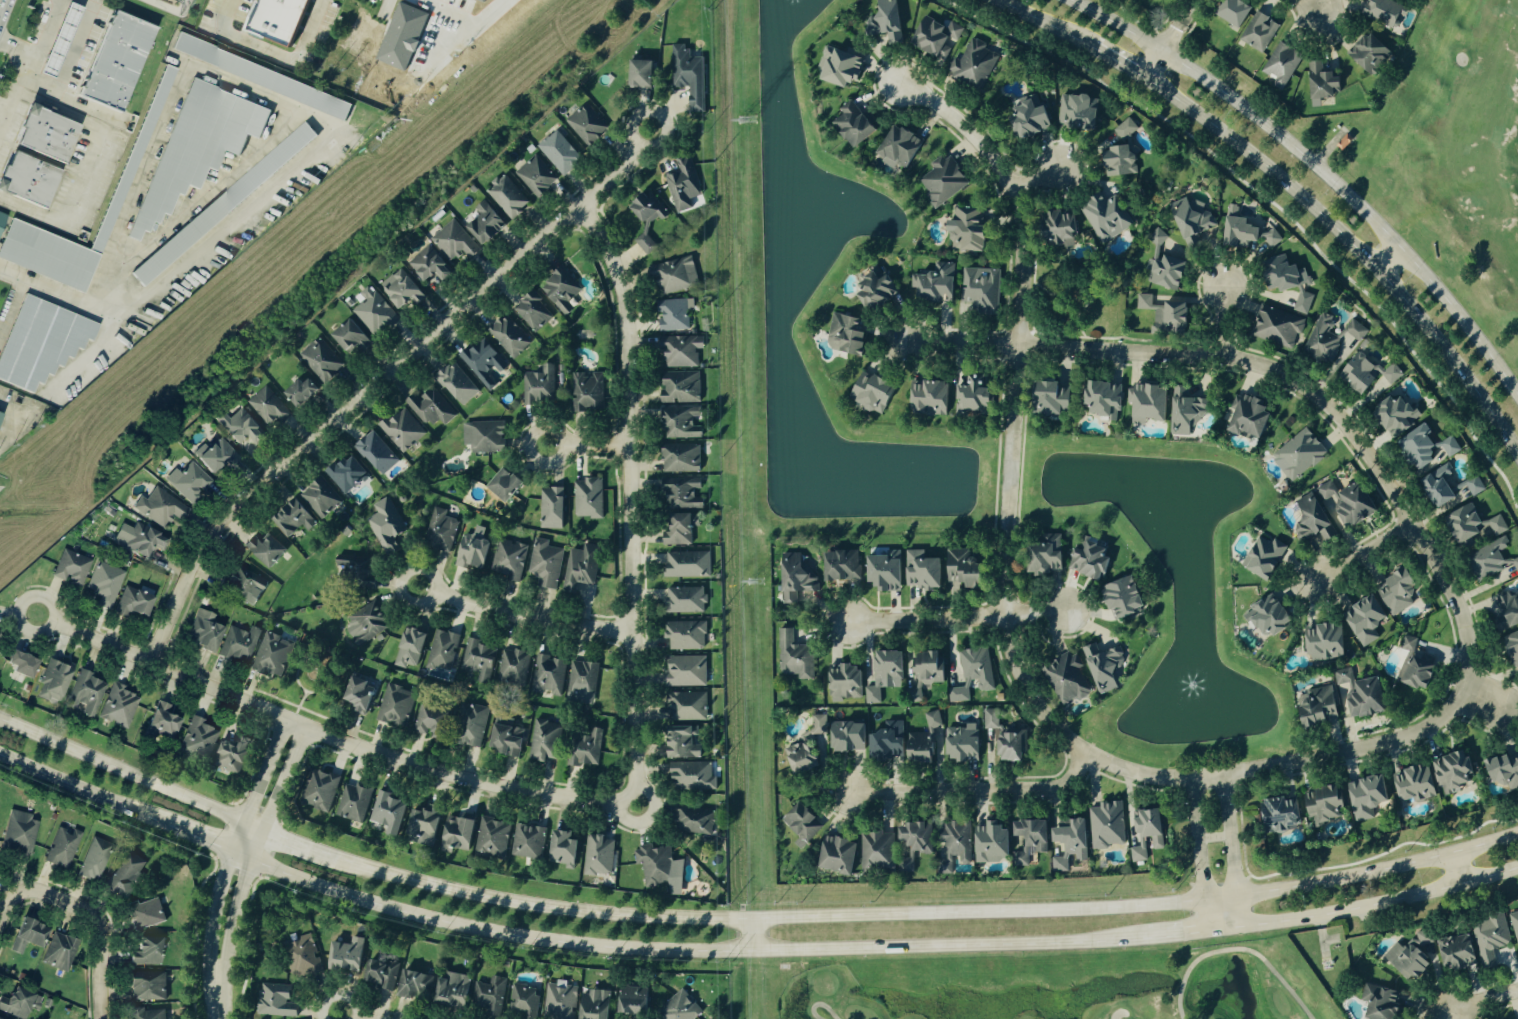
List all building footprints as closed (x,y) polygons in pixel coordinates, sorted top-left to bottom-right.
[(889,34),(891,45),(900,43),(898,32),(905,31),(900,0),(883,0),(878,1),(881,16),(867,18),(871,38),(889,34)] [(1257,7),(1242,0),(1232,0),(1223,18),(1247,28),(1257,7)] [(1371,2),(1365,14),(1397,29),(1407,8),(1391,0),(1368,0),(1368,1),(1371,2)] [(64,1),(78,7),(46,80),(31,73),(64,1)] [(405,72),(376,59),(400,2),(429,14),(405,72)] [(45,75),(60,80),(88,9),(74,4),(45,75)] [(1240,40),(1263,54),(1281,25),(1269,18),(1270,17),(1259,10),(1240,40)] [(81,96),(116,11),(158,29),(122,114),(81,96)] [(959,41),(965,28),(951,22),(949,26),(927,16),(914,45),(946,59),(952,47),(948,46),(952,38),(959,41)] [(1363,31),(1349,61),(1380,75),(1394,46),(1363,31)] [(350,104),(342,121),(173,51),(180,33),(350,104)] [(962,61),(956,59),(949,75),(985,90),(999,55),(986,49),(988,44),(972,37),(962,61)] [(1304,53),(1279,41),(1262,76),(1287,88),(1304,53)] [(692,87),(693,112),(707,112),(706,57),(690,57),(689,44),(673,45),(674,87),(692,87)] [(825,80),(850,88),(853,81),(861,83),(869,59),(827,45),(820,68),(828,70),(825,80)] [(657,61),(634,60),(633,87),(656,88),(657,61)] [(1313,99),(1339,99),(1339,88),(1346,88),(1346,77),(1338,77),(1338,72),(1325,72),(1325,62),(1313,62),(1313,99)] [(128,237),(139,242),(144,231),(149,233),(154,222),(159,224),(164,214),(169,216),(178,195),(183,197),(187,186),(199,190),(208,169),(217,172),(226,150),(239,156),(248,133),(259,138),(270,110),(194,79),(128,237)] [(171,85),(160,80),(119,186),(130,190),(171,85)] [(1040,109),(1035,94),(1010,103),(1023,140),(1057,128),(1050,106),(1040,109)] [(1063,94),(1060,122),(1074,123),(1073,128),(1099,131),(1102,109),(1095,108),(1096,97),(1063,94)] [(855,149),(880,132),(855,98),(841,108),(845,114),(835,121),(855,149)] [(610,128),(587,103),(566,122),(590,147),(610,128)] [(70,165),(85,126),(36,106),(21,145),(70,165)] [(1140,128),(1130,117),(1115,130),(1124,141),(1140,128)] [(305,123),(316,135),(144,287),(133,274),(305,123)] [(926,138),(897,124),(880,160),(897,167),(898,166),(911,172),(926,138)] [(565,176),(584,158),(556,129),(537,147),(565,176)] [(1113,178),(1141,173),(1138,159),(1136,160),(1134,145),(1108,149),(1113,178)] [(52,210),(66,171),(16,152),(1,192),(52,210)] [(538,198),(559,180),(536,154),(515,172),(538,198)] [(679,213),(694,207),(691,200),(702,196),(687,156),(678,160),(681,170),(665,176),(679,213)] [(938,208),(972,183),(953,156),(946,161),(942,156),(931,163),(935,169),(918,181),(938,208)] [(533,202),(507,172),(486,190),(512,220),(533,202)] [(635,239),(648,255),(659,247),(647,233),(653,229),(651,227),(667,213),(649,191),(632,205),(649,227),(635,239)] [(124,198),(115,194),(110,204),(120,208),(124,198)] [(1134,226),(1118,195),(1103,202),(1100,196),(1082,206),(1101,243),(1134,226)] [(1173,203),(1190,251),(1200,247),(1196,236),(1217,229),(1206,198),(1190,204),(1188,198),(1173,203)] [(487,246),(509,225),(485,199),(476,208),(482,215),(469,227),(487,246)] [(1228,244),(1251,246),(1251,241),(1263,242),(1264,227),(1251,226),(1252,218),(1240,217),(1241,205),(1231,204),(1228,244)] [(991,252),(992,227),(984,227),(984,208),(957,208),(957,221),(954,221),(953,250),(991,252)] [(1055,248),(1080,245),(1076,211),(1052,213),(1055,248)] [(0,245),(11,217),(0,212),(0,245)] [(84,293),(0,259),(0,251),(13,219),(100,255),(84,293)] [(432,238),(454,262),(463,254),(470,262),(482,251),(454,219),(432,238)] [(1145,279),(1180,292),(1187,283),(1194,263),(1169,254),(1164,243),(1169,236),(1157,227),(1151,235),(1149,240),(1158,247),(1155,254),(1153,257),(1145,279)] [(1273,248),(1284,240),(1275,227),(1264,235),(1273,248)] [(456,272),(430,244),(409,263),(428,283),(437,275),(445,283),(456,272)] [(701,284),(691,255),(653,267),(662,296),(701,284)] [(1268,260),(1276,287),(1289,291),(1299,288),(1301,292),(1295,311),(1308,315),(1315,295),(1304,292),(1306,286),(1314,283),(1312,275),(1303,272),(1301,265),(1299,266),(1290,263),(1288,255),(1268,260)] [(913,274),(912,288),(917,288),(917,300),(958,302),(959,276),(957,276),(957,263),(937,263),(937,275),(913,274)] [(381,284),(403,315),(427,298),(404,267),(381,284)] [(584,289),(564,267),(541,288),(566,316),(579,304),(574,298),(584,289)] [(964,303),(976,303),(975,308),(1001,309),(1002,270),(965,268),(964,303)] [(899,304),(895,275),(885,276),(885,271),(869,272),(870,283),(863,284),(866,307),(899,304)] [(353,312),(378,338),(399,317),(368,285),(359,294),(365,300),(353,312)] [(514,306),(532,332),(554,317),(536,291),(514,306)] [(1138,309),(1155,310),(1155,334),(1191,334),(1191,302),(1165,302),(1165,305),(1153,305),(1153,294),(1139,294),(1138,309)] [(33,393),(38,382),(43,385),(48,374),(53,376),(58,366),(64,368),(68,357),(73,359),(78,348),(83,350),(88,339),(93,341),(100,325),(27,295),(0,359),(0,380),(33,393)] [(692,299),(662,300),(663,318),(662,318),(662,331),(692,330),(692,299)] [(1306,318),(1265,303),(1253,335),(1294,350),(1306,318)] [(1305,353),(1332,364),(1340,345),(1347,348),(1352,337),(1363,342),(1369,328),(1350,320),(1343,337),(1330,332),(1336,317),(1322,311),(1305,353)] [(488,333),(517,360),(534,341),(505,314),(488,333)] [(836,314),(829,349),(867,357),(874,321),(836,314)] [(358,319),(336,330),(347,354),(357,350),(358,353),(371,347),(358,319)] [(698,366),(698,349),(706,348),(706,336),(664,337),(665,368),(698,366)] [(346,367),(319,337),(299,355),(325,385),(346,367)] [(488,347),(484,340),(462,351),(482,391),(509,377),(493,345),(488,347)] [(1386,370),(1359,352),(1342,378),(1370,396),(1380,380),(1391,387),(1401,371),(1390,364),(1386,370)] [(464,407),(481,391),(456,364),(451,369),(446,363),(434,374),(464,407)] [(525,404),(554,403),(552,364),(542,364),(543,372),(524,373),(525,404)] [(701,371),(666,372),(666,391),(662,391),(662,403),(702,402),(701,371)] [(573,373),(572,410),(605,412),(606,373),(594,372),(594,377),(585,377),(585,373),(573,373)] [(900,384),(863,372),(856,393),(863,396),(860,406),(884,414),(887,405),(893,407),(900,384)] [(323,391),(311,378),(305,383),(301,378),(286,392),(302,410),(323,391)] [(959,385),(956,412),(993,416),(996,390),(986,389),(987,380),(970,378),(969,386),(959,385)] [(916,381),(915,412),(951,414),(952,383),(916,381)] [(1044,383),(1045,414),(1075,413),(1074,382),(1044,383)] [(1119,421),(1119,410),(1125,410),(1126,398),(1123,397),(1124,384),(1092,382),(1090,405),(1096,405),(1096,413),(1105,414),(1104,420),(1119,421)] [(247,403),(270,427),(275,422),(281,428),(296,415),(267,384),(247,403)] [(1171,386),(1130,386),(1130,403),(1135,403),(1135,424),(1149,424),(1149,420),(1171,421),(1171,386)] [(1194,436),(1195,420),(1203,420),(1203,410),(1210,410),(1210,399),(1186,398),(1186,388),(1176,387),(1174,435),(1194,436)] [(406,402),(431,428),(440,420),(447,426),(458,415),(433,388),(419,401),(413,395),(406,402)] [(1387,442),(1415,419),(1391,391),(1366,413),(1383,433),(1381,434),(1387,442)] [(1267,439),(1274,414),(1267,412),(1270,402),(1238,393),(1233,410),(1238,412),(1232,432),(1245,436),(1246,433),(1267,439)] [(265,436),(247,406),(222,421),(241,451),(265,436)] [(665,439),(704,438),(704,426),(696,426),(695,417),(703,417),(702,406),(665,407),(665,439)] [(401,454),(426,437),(405,407),(380,424),(401,454)] [(474,445),(474,453),(509,452),(508,421),(464,423),(465,445),(474,445)] [(1397,436),(1406,470),(1432,462),(1423,434),(1425,434),(1423,428),(1397,436)] [(384,475),(401,460),(374,430),(357,446),(384,475)] [(1272,445),(1283,482),(1295,479),(1291,467),(1319,458),(1312,433),(1272,445)] [(1436,443),(1446,458),(1459,450),(1450,435),(1436,443)] [(207,445),(198,450),(215,479),(242,463),(227,439),(209,449),(207,445)] [(703,472),(702,444),(664,445),(665,472),(703,472)] [(325,472),(347,496),(371,473),(355,455),(341,468),(336,462),(325,472)] [(215,482),(192,462),(182,474),(177,469),(166,481),(195,506),(206,494),(206,493),(215,482)] [(1413,481),(1430,510),(1451,497),(1441,479),(1451,474),(1444,463),(1413,481)] [(487,486),(503,467),(511,474),(509,475),(511,477),(514,474),(524,482),(505,503),(487,486)] [(1469,496),(1481,491),(1475,475),(1462,480),(1469,496)] [(343,502),(323,476),(301,493),(321,519),(343,502)] [(706,508),(706,498),(697,498),(697,489),(703,489),(703,476),(666,477),(667,509),(706,508)] [(1353,481),(1339,488),(1334,477),(1317,486),(1337,528),(1369,513),(1353,481)] [(576,517),(604,518),(605,480),(576,479),(576,517)] [(544,487),(543,528),(566,529),(567,488),(544,487)] [(166,528),(169,520),(182,527),(192,507),(155,488),(149,500),(142,497),(134,511),(166,528)] [(1291,502),(1301,522),(1291,527),(1301,547),(1330,533),(1311,493),(1291,502)] [(374,505),(380,515),(368,521),(387,557),(401,550),(395,539),(409,531),(391,496),(374,505)] [(291,539),(305,527),(308,532),(318,524),(298,499),(274,519),(291,539)] [(1472,525),(1476,523),(1467,504),(1438,518),(1451,545),(1475,533),(1472,525)] [(448,511),(435,506),(422,542),(451,552),(461,521),(446,516),(448,511)] [(666,546),(695,545),(694,514),(673,514),(674,532),(666,532),(666,546)] [(1492,536),(1506,530),(1498,514),(1484,520),(1492,536)] [(135,529),(124,524),(116,543),(154,560),(158,549),(166,553),(172,539),(137,523),(135,529)] [(486,570),(495,542),(484,539),(487,528),(478,525),(474,536),(467,534),(457,566),(467,569),(468,564),(486,570)] [(245,546),(254,536),(263,544),(271,535),(287,550),(270,569),(245,546)] [(565,549),(549,546),(550,540),(536,537),(529,573),(539,575),(537,586),(558,590),(565,549)] [(1237,568),(1264,581),(1281,544),(1269,538),(1267,542),(1255,537),(1250,549),(1246,547),(1237,568)] [(1517,575),(1517,556),(1512,558),(1504,537),(1463,552),(1474,581),(1511,566),(1515,576),(1517,575)] [(1063,571),(1096,579),(1104,547),(1078,541),(1076,551),(1068,549),(1063,571)] [(524,577),(526,544),(496,542),(494,575),(524,577)] [(600,546),(585,543),(584,551),(570,550),(564,592),(576,594),(577,583),(595,586),(600,546)] [(1022,573),(1057,574),(1057,543),(1022,543),(1022,573)] [(950,583),(970,583),(970,590),(989,590),(989,561),(973,561),(973,549),(950,549),(950,583)] [(82,589),(94,561),(65,550),(54,577),(69,583),(82,589)] [(873,583),(878,583),(878,592),(905,592),(904,550),(891,551),(891,556),(872,557),(873,583)] [(909,589),(936,589),(936,588),(946,588),(945,559),(927,559),(927,550),(909,550),(909,589)] [(863,581),(862,551),(829,552),(830,582),(863,581)] [(667,577),(712,577),(711,552),(667,553),(667,577)] [(789,604),(797,603),(796,595),(819,593),(818,578),(810,579),(807,553),(783,556),(789,604)] [(370,581),(371,555),(340,554),(339,566),(347,567),(347,580),(370,581)] [(127,572),(98,561),(87,590),(102,596),(99,606),(112,611),(127,572)] [(257,606),(271,577),(241,563),(227,592),(257,606)] [(1377,577),(1381,587),(1374,590),(1386,617),(1415,603),(1398,567),(1377,577)] [(1137,613),(1129,576),(1096,582),(1102,610),(1107,609),(1109,619),(1137,613)] [(151,619),(159,599),(127,586),(116,613),(131,619),(134,612),(151,619)] [(706,587),(667,588),(668,613),(707,612),(706,587)] [(1517,588),(1486,602),(1498,630),(1517,621),(1517,590),(1517,588)] [(1241,615),(1253,635),(1263,629),(1267,636),(1287,623),(1269,593),(1247,607),(1249,610),(1241,615)] [(1377,638),(1370,625),(1381,619),(1368,594),(1338,609),(1358,648),(1377,638)] [(351,613),(352,640),(388,638),(386,607),(378,608),(378,601),(359,602),(359,613),(351,613)] [(227,628),(216,624),(218,615),(199,610),(191,638),(204,641),(202,650),(219,655),(227,628)] [(668,650),(707,649),(707,622),(668,622),(668,650)] [(1304,662),(1343,658),(1339,622),(1300,626),(1304,662)] [(249,634),(232,627),(220,654),(248,665),(263,630),(252,625),(249,634)] [(430,634),(408,627),(397,666),(408,669),(410,665),(420,668),(430,634)] [(461,635),(438,629),(428,666),(451,672),(461,635)] [(780,629),(782,673),(801,673),(801,680),(816,680),(815,645),(795,646),(795,629),(780,629)] [(253,667),(284,678),(296,642),(266,631),(253,667)] [(1405,651),(1393,681),(1419,692),(1430,664),(1409,655),(1415,640),(1406,636),(1401,649),(1405,651)] [(461,669),(472,671),(469,681),(491,686),(500,649),(482,645),(483,641),(469,637),(461,669)] [(1093,695),(1115,688),(1108,665),(1121,661),(1114,641),(1080,652),(1093,695)] [(1043,685),(1049,683),(1058,705),(1088,693),(1077,667),(1068,645),(1059,649),(1062,657),(1036,668),(1043,685)] [(992,689),(987,647),(956,651),(961,687),(946,688),(948,703),(969,700),(967,683),(975,682),(976,691),(992,689)] [(19,665),(17,672),(36,679),(43,659),(16,650),(12,663),(19,665)] [(527,684),(528,650),(501,650),(500,683),(527,684)] [(863,704),(879,703),(879,688),(900,687),(898,650),(868,651),(870,686),(862,687),(863,704)] [(906,651),(906,673),(908,673),(908,701),(920,701),(920,683),(940,683),(940,651),(906,651)] [(567,660),(551,658),(552,655),(536,654),(532,692),(553,694),(553,695),(563,696),(567,660)] [(668,686),(708,687),(708,657),(669,656),(668,686)] [(40,695),(62,704),(77,668),(51,658),(41,683),(44,684),(40,695)] [(571,661),(582,663),(582,662),(585,662),(586,661),(599,663),(593,704),(566,700),(571,661)] [(860,671),(852,671),(851,664),(835,664),(835,669),(822,669),(823,689),(827,689),(828,700),(860,699),(860,671)] [(1343,718),(1381,710),(1373,676),(1351,681),(1348,668),(1333,671),(1343,718)] [(68,705),(79,709),(81,703),(87,705),(84,714),(95,718),(110,681),(81,670),(68,705)] [(372,679),(354,675),(349,701),(359,703),(358,709),(373,712),(377,688),(370,687),(372,679)] [(406,727),(418,692),(389,682),(377,717),(406,727)] [(142,694),(113,685),(101,719),(130,729),(142,694)] [(1336,721),(1329,687),(1293,695),(1297,716),(1294,717),(1297,730),(1336,721)] [(708,720),(708,693),(670,693),(671,721),(708,720)] [(178,743),(184,716),(172,713),(174,704),(158,700),(150,736),(178,743)] [(490,707),(462,702),(460,716),(467,718),(462,743),(482,747),(490,707)] [(450,708),(420,703),(415,731),(431,734),(431,737),(445,739),(450,708)] [(981,729),(993,730),(992,761),(1021,762),(1022,726),(996,725),(997,710),(981,709),(981,729)] [(923,712),(924,729),(939,728),(938,711),(923,712)] [(827,733),(812,734),(812,714),(826,714),(827,733)] [(220,730),(206,725),(208,720),(193,715),(182,749),(211,758),(220,730)] [(561,761),(562,723),(534,722),(533,760),(561,761)] [(494,746),(503,748),(502,753),(523,756),(528,728),(498,723),(494,746)] [(943,725),(944,737),(941,737),(941,761),(976,761),(975,724),(943,725)] [(695,725),(671,726),(672,758),(703,757),(702,744),(696,744),(695,725)] [(600,766),(604,728),(592,727),(591,735),(580,734),(578,751),(570,751),(569,763),(600,766)] [(216,764),(242,775),(256,741),(245,736),(241,746),(226,739),(216,764)] [(802,754),(799,745),(786,749),(787,754),(782,756),(788,775),(818,766),(813,750),(802,754)] [(1440,795),(1456,792),(1455,784),(1468,781),(1461,750),(1426,758),(1432,783),(1437,781),(1440,795)] [(1477,761),(1484,784),(1493,781),(1495,788),(1504,785),(1506,791),(1517,787),(1517,752),(1501,757),(1500,753),(1477,761)] [(713,761),(673,762),(674,790),(718,789),(718,776),(713,776),(713,761)] [(1432,795),(1424,767),(1414,770),(1414,766),(1387,773),(1395,804),(1432,795)] [(342,777),(319,768),(306,805),(329,813),(342,777)] [(1350,822),(1372,818),(1370,804),(1386,800),(1381,774),(1343,781),(1350,822)] [(1298,793),(1308,826),(1342,815),(1331,783),(1298,793)] [(338,816),(365,822),(372,788),(358,785),(357,787),(345,784),(338,816)] [(372,821),(389,824),(387,834),(399,837),(407,798),(378,792),(372,821)] [(1293,795),(1256,800),(1260,831),(1298,826),(1293,795)] [(711,836),(719,814),(683,801),(675,823),(711,836)] [(1089,847),(1122,846),(1120,801),(1096,802),(1096,807),(1087,807),(1089,847)] [(797,837),(792,844),(800,850),(820,822),(792,802),(777,823),(797,837)] [(445,806),(429,803),(427,811),(416,809),(409,840),(436,846),(445,806)] [(1146,860),(1142,838),(1148,837),(1150,850),(1161,849),(1155,807),(1127,811),(1132,847),(1127,847),(1129,863),(1146,860)] [(12,811),(3,848),(32,855),(41,818),(12,811)] [(446,845),(474,850),(480,819),(451,814),(446,845)] [(506,858),(514,822),(484,816),(476,852),(506,858)] [(1083,861),(1081,818),(1064,819),(1065,827),(1045,828),(1046,842),(1055,842),(1055,856),(1049,856),(1050,871),(1066,870),(1066,855),(1073,855),(1073,861),(1083,861)] [(1007,837),(1012,837),(1012,853),(1042,853),(1042,821),(1007,820),(1007,837)] [(859,832),(859,870),(897,870),(897,872),(913,872),(913,854),(927,854),(927,822),(893,822),(893,832),(859,832)] [(972,862),(998,863),(998,855),(1004,855),(1005,830),(996,830),(996,825),(981,825),(981,823),(938,822),(937,860),(935,860),(935,874),(950,875),(951,863),(967,864),(967,853),(972,853),(972,862)] [(514,856),(544,860),(547,826),(517,823),(514,856)] [(68,870),(84,833),(75,829),(73,833),(59,828),(45,861),(68,870)] [(576,830),(556,830),(555,860),(566,860),(566,869),(579,869),(580,838),(575,838),(576,830)] [(614,875),(616,840),(608,839),(609,835),(588,833),(586,874),(614,875)] [(78,873),(99,882),(116,846),(95,836),(78,873)] [(814,870),(847,874),(851,841),(817,837),(814,870)] [(647,887),(670,885),(671,895),(688,893),(684,860),(674,861),(672,846),(654,848),(654,845),(635,847),(638,864),(644,863),(647,887)] [(107,886),(127,900),(145,874),(140,871),(146,862),(130,851),(107,886)] [(167,922),(161,899),(129,907),(135,930),(167,922)] [(1517,958),(1517,912),(1505,916),(1517,958)] [(1508,944),(1501,915),(1469,922),(1479,969),(1494,966),(1489,948),(1508,944)] [(13,950),(23,955),(29,941),(44,948),(53,928),(27,917),(13,950)] [(69,973),(82,941),(56,931),(43,963),(69,973)] [(288,939),(292,977),(321,974),(317,936),(288,939)] [(1432,939),(1438,971),(1471,965),(1465,936),(1446,939),(1446,937),(1432,939)] [(166,937),(144,937),(144,951),(135,951),(135,966),(166,965),(166,937)] [(333,970),(366,969),(365,940),(332,941),(333,970)] [(1393,943),(1379,959),(1407,985),(1428,962),(1406,941),(1399,949),(1393,943)] [(402,963),(373,955),(366,981),(395,989),(402,963)] [(434,974),(407,969),(402,994),(429,1000),(434,974)] [(167,971),(134,972),(135,1001),(168,1000),(167,971)] [(441,1005),(470,1007),(473,974),(443,972),(441,1005)] [(491,984),(478,981),(473,1008),(503,1013),(509,978),(493,975),(491,984)] [(569,985),(569,980),(556,979),(556,983),(547,983),(546,1018),(577,1018),(578,986),(569,985)] [(1395,989),(1361,982),(1357,1000),(1362,1001),(1359,1018),(1389,1018),(1395,989)] [(294,984),(261,983),(260,1014),(300,1016),(301,1003),(293,1003),(294,984)] [(538,1018),(541,986),(514,984),(511,1017),(538,1018)] [(40,1010),(44,996),(17,987),(13,1000),(2,996),(0,1003),(0,1011),(26,1018),(29,1018),(33,1008),(40,1010)] [(623,1017),(650,1018),(651,987),(624,987),(623,1017)] [(659,1006),(668,1018),(696,1018),(703,1014),(687,988),(659,1006)] [(585,990),(584,1018),(613,1018),(613,991),(585,990)] [(135,1018),(167,1018),(167,1008),(135,1010),(135,1018)]
